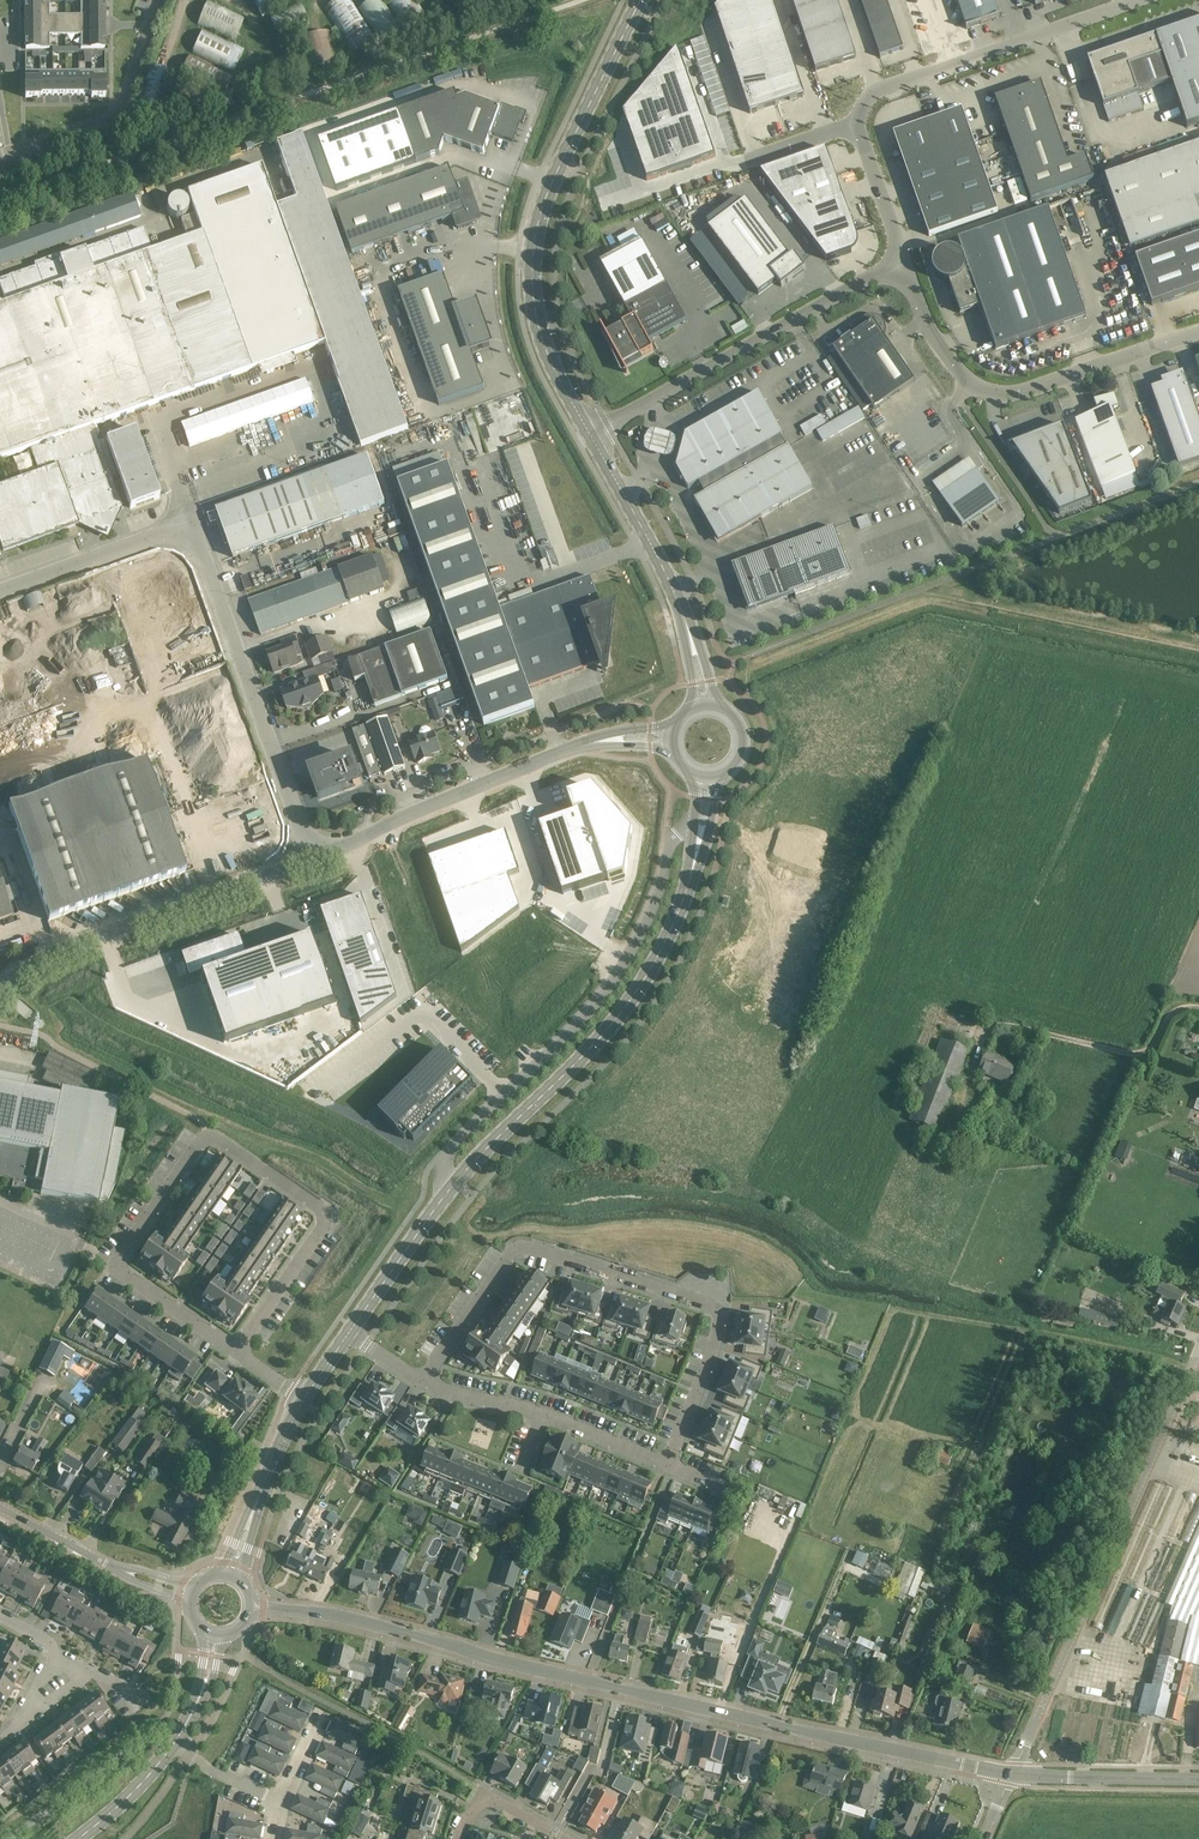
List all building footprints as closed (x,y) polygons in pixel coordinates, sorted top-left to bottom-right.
[(263,18),(294,1),(296,0),(253,0),(263,18)] [(296,0),(268,16),(281,40),(310,24),(296,0)] [(325,9),(354,54),(376,40),(351,0),(339,0),(325,9)] [(358,9),(379,42),(401,28),(383,0),(373,0),(358,9)] [(386,3),(409,39),(431,25),(416,0),(392,0),(386,3)] [(726,43),(754,33),(750,22),(742,0),(724,0),(715,8),(726,43)] [(750,22),(777,13),(773,0),(742,0),(750,22)] [(796,13),(835,0),(792,0),(796,13)] [(796,13),(804,38),(818,33),(832,29),(845,24),(837,0),(835,0),(796,13)] [(880,58),(904,50),(887,0),(860,0),(880,58)] [(967,29),(966,29),(967,30),(1000,18),(999,17),(992,0),(957,0),(967,29)] [(208,1),(197,25),(234,41),(245,17),(208,1)] [(49,2),(25,2),(26,26),(65,25),(65,15),(50,15),(49,2)] [(81,15),(65,15),(65,25),(105,25),(105,2),(81,2),(81,15)] [(758,46),(766,71),(778,105),(805,96),(785,37),(777,13),(750,22),(754,33),(758,46)] [(1087,60),(1089,65),(1109,122),(1144,110),(1139,94),(1172,83),(1187,128),(1198,124),(1198,22),(1156,36),(1087,60)] [(845,24),(832,29),(843,63),(857,58),(845,24)] [(65,35),(65,25),(26,26),(26,49),(50,49),(49,35),(65,35)] [(105,34),(105,25),(65,25),(65,35),(81,35),(81,48),(105,48),(105,34)] [(203,29),(192,53),(233,72),(244,48),(203,29)] [(832,29),(818,33),(829,67),(843,63),(832,29)] [(333,64),(328,32),(299,37),(305,69),(333,64)] [(766,71),(758,46),(754,33),(726,43),(739,80),(766,71)] [(818,33),(804,38),(816,72),(829,67),(818,33)] [(689,38),(692,45),(705,41),(703,34),(689,38)] [(692,45),(694,52),(708,47),(705,41),(692,45)] [(694,52),(696,59),(710,54),(708,47),(694,52)] [(664,64),(681,58),(678,48),(664,64)] [(712,61),(710,54),(696,59),(699,66),(712,61)] [(190,55),(178,79),(221,100),(233,76),(190,55)] [(664,64),(650,80),(652,87),(687,75),(681,58),(664,64)] [(701,73),(715,68),(712,61),(699,66),(701,73)] [(137,102),(133,112),(159,121),(162,111),(175,74),(149,65),(137,102)] [(717,75),(715,68),(701,73),(704,79),(717,75)] [(52,71),(39,72),(40,95),(53,95),(52,71)] [(65,71),(52,71),(53,95),(65,95),(65,71)] [(78,71),(65,71),(65,95),(78,95),(78,71)] [(91,71),(78,71),(78,95),(91,95),(91,71)] [(105,71),(91,71),(91,95),(91,97),(106,97),(105,71)] [(750,114),(778,105),(766,71),(739,80),(750,114)] [(40,95),(39,72),(25,72),(25,98),(40,98),(40,95)] [(692,88),(687,75),(652,87),(657,100),(692,88)] [(717,75),(704,79),(706,86),(719,81),(717,75)] [(623,113),(627,126),(662,114),(657,100),(652,87),(650,80),(633,98),(623,113)] [(708,93),(722,88),(719,81),(706,86),(708,93)] [(1094,180),(1086,156),(1069,162),(1041,83),(995,99),(1031,202),(1094,180)] [(657,100),(662,114),(696,102),(692,88),(657,100)] [(724,95),(722,88),(708,93),(711,100),(724,95)] [(440,154),(445,140),(484,155),(491,134),(514,142),(521,123),(523,124),(527,113),(515,108),(515,110),(502,105),(500,109),(467,96),(458,99),(455,92),(398,112),(416,163),(440,154)] [(727,102),(724,95),(711,100),(713,107),(727,102)] [(701,116),(696,102),(662,114),(667,128),(701,116)] [(727,102),(713,107),(715,113),(729,109),(727,102)] [(974,144),(962,110),(928,122),(940,156),(974,144)] [(381,147),(407,138),(398,112),(372,122),(381,147)] [(627,126),(632,140),(667,128),(662,114),(627,126)] [(667,128),(671,141),(706,129),(701,116),(667,128)] [(346,131),(355,156),(381,147),(372,122),(346,131)] [(905,168),(940,156),(928,122),(893,134),(905,168)] [(632,140),(637,153),(671,141),(667,128),(632,140)] [(706,129),(671,141),(676,155),(711,143),(706,129)] [(328,166),(355,156),(346,131),(319,141),(328,166)] [(0,280),(0,285),(7,303),(0,306),(0,459),(31,448),(40,472),(0,486),(0,541),(3,551),(77,524),(108,539),(122,509),(123,509),(97,438),(100,434),(97,425),(251,369),(325,344),(362,447),(409,430),(303,134),(276,144),(296,200),(276,207),(261,167),(187,193),(189,198),(191,205),(195,214),(180,220),(187,239),(152,251),(144,228),(59,259),(58,256),(33,264),(34,268),(0,280)] [(390,172),(416,163),(407,138),(381,147),(390,172)] [(676,155),(671,141),(637,153),(641,167),(676,155)] [(711,143),(676,155),(681,169),(715,157),(711,143)] [(905,168),(913,191),(982,167),(974,144),(940,156),(905,168)] [(1105,177),(1122,227),(1195,202),(1198,201),(1198,145),(1105,177)] [(390,172),(381,147),(355,156),(364,182),(390,172)] [(778,195),(835,175),(826,149),(760,172),(778,195)] [(681,169),(676,155),(641,167),(646,181),(681,169)] [(337,191),(364,182),(355,156),(328,166),(337,191)] [(990,189),(982,167),(913,191),(921,213),(955,201),(990,189)] [(456,188),(449,169),(336,209),(352,255),(453,219),(457,231),(475,225),(479,216),(468,183),(456,188)] [(778,195),(792,214),(843,196),(835,175),(778,195)] [(287,179),(280,182),(284,194),(292,191),(287,179)] [(1020,179),(1007,184),(1014,204),(1027,200),(1020,179)] [(990,189),(955,201),(964,224),(998,212),(990,189)] [(0,241),(0,268),(140,217),(132,193),(0,241)] [(171,198),(169,201),(168,205),(168,209),(170,212),(173,215),(176,217),(179,217),(183,217),(186,215),(189,213),(191,209),(191,205),(189,198),(186,195),(182,194),(178,194),(174,195),(171,198)] [(858,240),(843,196),(792,214),(827,261),(828,261),(827,261),(852,252),(851,250),(856,240),(858,240)] [(758,295),(777,281),(782,287),(806,269),(794,254),(790,257),(746,199),(708,228),(758,295)] [(964,224),(955,201),(921,213),(929,236),(964,224)] [(996,350),(1084,319),(1086,318),(1049,210),(958,241),(961,251),(957,253),(955,252),(954,251),(952,251),(950,250),(948,250),(947,251),(945,251),(943,251),(942,252),(940,253),(939,254),(938,255),(936,256),(935,258),(935,259),(934,261),(933,262),(933,264),(933,266),(933,267),(933,269),(933,270),(937,277),(938,279),(939,280),(941,281),(943,282),(944,282),(946,283),(948,283),(949,283),(960,314),(981,307),(996,350)] [(1152,305),(1198,289),(1198,236),(1135,258),(1152,305)] [(600,262),(629,316),(620,321),(621,322),(615,325),(613,321),(612,321),(613,322),(608,324),(610,328),(603,331),(627,373),(623,365),(640,356),(640,357),(653,350),(649,343),(687,322),(641,239),(600,262)] [(484,389),(471,353),(490,346),(476,305),(457,312),(444,276),(398,292),(439,405),(484,389)] [(858,331),(831,350),(834,355),(836,354),(874,409),(915,382),(884,337),(884,336),(885,335),(885,334),(886,333),(886,332),(886,331),(886,330),(886,329),(886,328),(886,327),(886,326),(885,325),(885,324),(885,323),(884,322),(884,321),(883,321),(883,320),(882,319),(881,318),(880,318),(880,317),(879,317),(878,316),(877,316),(876,316),(875,315),(874,315),(873,315),(872,315),(871,315),(870,315),(869,315),(868,316),(867,316),(866,316),(866,317),(865,317),(864,318),(863,318),(863,319),(862,319),(862,320),(861,320),(861,321),(860,322),(860,323),(859,324),(859,325),(858,326),(858,327),(858,328),(858,329),(858,330),(858,331)] [(1151,388),(1178,468),(1198,460),(1198,417),(1185,377),(1183,378),(1182,375),(1164,381),(1165,384),(1151,388)] [(699,483),(705,494),(789,446),(787,447),(781,436),(783,435),(759,393),(686,435),(676,467),(688,489),(699,483)] [(1098,412),(1076,420),(1102,488),(1136,475),(1110,410),(1119,406),(1114,394),(1101,398),(1101,399),(1094,402),(1098,412)] [(826,426),(816,431),(822,442),(864,419),(858,408),(826,426)] [(821,417),(800,429),(804,438),(816,431),(826,426),(821,417)] [(1091,501),(1086,488),(1063,427),(1063,426),(1063,425),(1011,445),(1011,446),(1012,446),(1060,513),(1091,501)] [(665,429),(662,430),(657,432),(654,436),(651,441),(651,446),(652,451),(655,455),(660,459),(665,460),(671,460),(675,457),(678,455),(681,450),(682,446),(681,441),(679,436),(676,432),(671,430),(665,429)] [(789,446),(705,494),(695,500),(718,542),(813,488),(789,446)] [(258,496),(216,511),(221,524),(222,527),(229,547),(233,558),(322,527),(385,504),(368,457),(327,471),(324,463),(308,469),(255,487),(258,496)] [(444,469),(398,485),(484,725),(535,707),(528,689),(595,665),(601,663),(606,661),(608,666),(615,606),(602,610),(601,607),(591,577),(510,606),(508,599),(497,603),(449,467),(444,469)] [(975,471),(940,494),(963,529),(999,506),(975,471)] [(522,511),(506,515),(510,532),(527,527),(522,511)] [(867,517),(856,521),(860,530),(871,526),(867,517)] [(749,610),(850,573),(834,528),(732,565),(749,610)] [(259,552),(262,559),(276,554),(273,547),(259,552)] [(261,635),(385,591),(373,557),(249,601),(261,635)] [(148,684),(187,673),(174,628),(188,624),(175,576),(163,579),(159,564),(122,575),(128,598),(150,592),(167,650),(141,657),(148,684)] [(243,591),(259,587),(256,574),(240,578),(243,591)] [(419,589),(406,593),(408,603),(387,609),(393,632),(428,622),(419,589)] [(431,633),(394,646),(411,693),(448,680),(431,633)] [(284,649),(268,655),(275,673),(298,665),(295,656),(301,654),(295,638),(281,643),(284,649)] [(326,638),(306,645),(312,660),(332,652),(326,638)] [(375,706),(411,693),(394,646),(348,662),(355,681),(365,678),(375,706)] [(306,682),(281,691),(288,709),(308,709),(324,696),(317,678),(337,671),(333,662),(302,673),(306,682)] [(430,703),(429,703),(431,710),(440,707),(437,700),(430,703)] [(399,708),(386,712),(388,718),(388,719),(401,714),(399,708)] [(367,726),(353,731),(370,779),(384,774),(385,776),(405,768),(399,749),(396,742),(388,719),(388,718),(386,712),(365,720),(367,725),(367,726)] [(426,761),(424,757),(440,751),(434,733),(432,734),(430,730),(426,728),(421,729),(419,733),(421,738),(409,742),(415,760),(417,760),(418,764),(426,761)] [(351,757),(310,772),(320,799),(361,784),(351,757)] [(145,760),(9,807),(15,825),(47,919),(49,925),(185,878),(183,872),(145,760)] [(542,826),(565,894),(610,879),(611,881),(628,875),(635,832),(595,788),(570,796),(576,815),(542,826)] [(205,825),(216,860),(271,843),(260,808),(205,825)] [(506,832),(468,845),(482,886),(509,876),(509,877),(520,873),(506,832)] [(468,845),(448,852),(462,893),(482,886),(468,845)] [(448,852),(429,859),(443,899),(462,893),(448,852)] [(462,893),(443,899),(462,953),(520,910),(509,877),(509,876),(482,886),(462,893)] [(13,916),(0,879),(0,921),(13,916)] [(362,896),(321,910),(335,949),(375,935),(362,896)] [(245,959),(237,937),(181,957),(189,979),(200,975),(224,1044),(337,1004),(313,935),(245,959)] [(375,935),(335,949),(346,981),(386,967),(375,935)] [(386,967),(346,981),(351,997),(392,982),(386,967)] [(392,982),(351,997),(361,1025),(397,998),(392,982)] [(936,1133),(965,1050),(939,1041),(909,1123),(936,1133)] [(442,1051),(379,1114),(398,1133),(402,1129),(414,1141),(473,1082),(442,1051)] [(95,1076),(48,1052),(40,1068),(45,1071),(40,1081),(55,1089),(58,1084),(73,1092),(76,1087),(86,1092),(95,1076)] [(976,1072),(1007,1084),(1015,1064),(984,1052),(976,1072)] [(13,1180),(12,1188),(34,1192),(41,1194),(40,1195),(98,1207),(100,1201),(104,1202),(107,1202),(114,1186),(114,1185),(120,1160),(121,1150),(125,1131),(114,1129),(119,1102),(87,1095),(61,1090),(60,1096),(27,1089),(29,1078),(0,1072),(0,1178),(13,1180)] [(1132,1144),(1122,1140),(1116,1156),(1126,1160),(1132,1144)] [(221,1159),(216,1155),(207,1169),(230,1185),(242,1168),(224,1156),(221,1159)] [(230,1185),(207,1169),(197,1183),(221,1199),(230,1185)] [(221,1199),(197,1183),(188,1197),(211,1213),(221,1199)] [(257,1188),(250,1183),(242,1195),(249,1199),(257,1188)] [(260,1189),(252,1201),(258,1205),(266,1194),(260,1189)] [(302,1210),(283,1196),(271,1213),(295,1230),(305,1217),(299,1213),(302,1210)] [(211,1213),(188,1197),(178,1210),(202,1227),(211,1213)] [(239,1213),(245,1205),(239,1201),(233,1209),(239,1213)] [(249,1219),(254,1211),(248,1207),(242,1215),(249,1219)] [(202,1227),(178,1210),(169,1224),(192,1240),(202,1227)] [(295,1230),(271,1213),(262,1227),(286,1244),(295,1230)] [(230,1227),(236,1219),(229,1215),(224,1223),(230,1227)] [(239,1233),(245,1225),(238,1221),(233,1229),(239,1233)] [(169,1224),(159,1238),(172,1246),(183,1254),(192,1240),(169,1224)] [(229,1229),(223,1225),(215,1236),(221,1241),(229,1229)] [(286,1244),(262,1227),(252,1241),(276,1257),(286,1244)] [(237,1235),(231,1231),(223,1243),(230,1247),(237,1235)] [(156,1235),(140,1258),(149,1265),(147,1266),(155,1272),(172,1246),(159,1238),(156,1235)] [(219,1243),(213,1238),(205,1250),(211,1254),(219,1243)] [(276,1257),(252,1241),(243,1254),(267,1271),(276,1257)] [(228,1249),(222,1245),(214,1256),(220,1260),(228,1249)] [(183,1254),(172,1246),(155,1272),(162,1277),(164,1275),(172,1281),(188,1258),(183,1254)] [(210,1255),(204,1251),(196,1263),(202,1267),(210,1255)] [(267,1271),(243,1254),(233,1269),(257,1285),(267,1271)] [(213,1257),(205,1269),(211,1273),(219,1262),(213,1257)] [(227,1266),(218,1279),(223,1282),(234,1290),(247,1299),(257,1285),(233,1269),(232,1270),(227,1266)] [(206,1270),(202,1276),(206,1280),(211,1274),(206,1270)] [(538,1301),(549,1286),(527,1270),(516,1286),(538,1301)] [(218,1279),(202,1301),(211,1308),(210,1309),(217,1314),(234,1290),(223,1282),(218,1279)] [(579,1312),(587,1288),(583,1287),(584,1285),(573,1281),(568,1296),(561,1294),(555,1310),(569,1315),(571,1309),(579,1312)] [(1156,1293),(1156,1294),(1173,1302),(1178,1291),(1161,1283),(1156,1281),(1152,1290),(1156,1293)] [(530,1313),(538,1301),(516,1286),(508,1298),(530,1313)] [(587,1288),(579,1312),(588,1314),(586,1320),(599,1324),(605,1308),(597,1305),(602,1290),(591,1287),(590,1290),(587,1288)] [(234,1290),(217,1314),(224,1319),(226,1317),(234,1324),(250,1301),(247,1299),(234,1290)] [(109,1299),(98,1292),(86,1309),(97,1316),(109,1299)] [(628,1327),(635,1304),(632,1303),(632,1300),(622,1296),(617,1312),(609,1309),(604,1326),(617,1330),(619,1324),(628,1327)] [(508,1298),(500,1309),(522,1325),(527,1328),(535,1316),(530,1313),(508,1298)] [(97,1316),(91,1324),(102,1331),(107,1324),(119,1307),(109,1299),(97,1316)] [(628,1327),(636,1330),(634,1335),(648,1340),(653,1323),(645,1321),(650,1305),(639,1302),(638,1305),(635,1304),(628,1327)] [(1178,1326),(1185,1310),(1169,1302),(1166,1311),(1157,1307),(1154,1315),(1162,1319),(1178,1326)] [(130,1314),(119,1307),(107,1324),(118,1331),(130,1314)] [(819,1307),(815,1318),(826,1323),(831,1312),(819,1307)] [(514,1337),(522,1325),(500,1309),(492,1321),(514,1337)] [(739,1315),(737,1327),(740,1327),(739,1331),(763,1334),(769,1335),(770,1326),(772,1312),(756,1310),(755,1318),(739,1315)] [(1117,1328),(1120,1318),(1096,1311),(1093,1322),(1117,1328)] [(545,1328),(550,1314),(546,1312),(523,1368),(530,1371),(547,1329),(545,1328)] [(659,1325),(654,1341),(676,1348),(681,1334),(683,1334),(687,1323),(684,1322),(685,1320),(683,1319),(684,1316),(673,1313),(672,1315),(670,1315),(666,1327),(659,1325)] [(141,1321),(130,1314),(118,1331),(129,1339),(141,1321)] [(151,1329),(141,1321),(129,1339),(139,1346),(151,1329)] [(483,1333),(506,1348),(514,1337),(492,1321),(483,1333)] [(162,1336),(151,1329),(139,1346),(150,1354),(162,1336)] [(736,1333),(734,1345),(750,1347),(749,1355),(766,1358),(768,1344),(769,1335),(763,1334),(739,1331),(739,1334),(736,1333)] [(477,1334),(471,1343),(487,1353),(495,1341),(483,1333),(481,1336),(477,1334)] [(584,1335),(580,1343),(587,1345),(591,1337),(584,1335)] [(173,1344),(162,1336),(150,1354),(161,1361),(173,1344)] [(495,1341),(487,1353),(502,1364),(503,1362),(511,1368),(516,1361),(508,1356),(510,1352),(506,1348),(495,1341)] [(39,1370),(54,1377),(64,1358),(70,1361),(74,1353),(53,1342),(39,1370)] [(487,1353),(471,1343),(465,1352),(473,1357),(470,1360),(478,1366),(487,1353)] [(184,1351),(173,1344),(161,1361),(172,1369),(184,1351)] [(639,1345),(634,1361),(642,1363),(647,1347),(639,1345)] [(850,1345),(847,1352),(861,1358),(864,1350),(850,1345)] [(782,1349),(777,1363),(784,1366),(789,1352),(782,1349)] [(171,1369),(168,1374),(179,1382),(182,1377),(184,1375),(192,1381),(201,1367),(193,1361),(194,1359),(183,1352),(171,1369)] [(487,1353),(478,1366),(486,1371),(488,1367),(496,1373),(502,1364),(487,1353)] [(545,1381),(557,1386),(565,1366),(568,1360),(556,1355),(554,1361),(545,1381)] [(533,1376),(545,1381),(554,1361),(541,1356),(533,1376)] [(646,1360),(644,1368),(645,1368),(651,1370),(654,1362),(646,1360)] [(726,1378),(748,1387),(752,1379),(757,1381),(762,1368),(747,1362),(744,1369),(729,1363),(724,1374),(727,1375),(726,1378)] [(4,1384),(12,1368),(0,1363),(0,1392),(1,1391),(4,1392),(8,1386),(4,1384)] [(134,1367),(128,1363),(125,1367),(132,1371),(134,1367)] [(557,1386),(569,1391),(577,1371),(565,1366),(557,1386)] [(569,1391),(581,1396),(589,1376),(577,1371),(569,1391)] [(589,1376),(581,1396),(593,1401),(601,1381),(603,1376),(591,1371),(589,1376)] [(229,1381),(216,1372),(206,1385),(219,1395),(222,1392),(226,1396),(225,1397),(230,1402),(229,1403),(230,1404),(242,1388),(235,1383),(233,1387),(228,1383),(229,1381)] [(157,1380),(150,1377),(148,1381),(154,1385),(157,1380)] [(745,1396),(748,1387),(726,1378),(724,1381),(722,1380),(717,1391),(732,1397),(729,1404),(745,1411),(750,1398),(745,1396)] [(593,1401),(605,1406),(613,1386),(601,1381),(593,1401)] [(364,1401),(384,1415),(395,1399),(388,1394),(389,1393),(382,1388),(381,1390),(374,1385),(370,1391),(361,1385),(350,1401),(360,1407),(364,1401)] [(605,1406),(617,1411),(625,1391),(613,1386),(605,1406)] [(242,1388),(230,1404),(239,1411),(240,1409),(246,1414),(247,1412),(253,1418),(262,1406),(261,1405),(264,1402),(262,1401),(261,1402),(249,1393),(250,1391),(244,1387),(243,1388),(242,1388)] [(67,1411),(75,1400),(64,1391),(56,1402),(67,1411)] [(617,1411),(629,1415),(637,1396),(625,1391),(617,1411)] [(193,1400),(188,1396),(184,1402),(197,1412),(204,1402),(196,1396),(193,1400)] [(629,1415),(641,1420),(649,1401),(637,1396),(629,1415)] [(649,1401),(641,1420),(654,1425),(656,1419),(663,1422),(668,1410),(661,1407),(662,1406),(662,1405),(663,1401),(651,1396),(649,1401)] [(165,1409),(170,1412),(173,1407),(168,1404),(165,1409)] [(133,1416),(112,1444),(122,1452),(141,1428),(143,1426),(139,1422),(146,1413),(139,1408),(133,1416)] [(835,1408),(831,1417),(839,1420),(842,1411),(835,1408)] [(395,1431),(398,1427),(419,1441),(430,1423),(423,1418),(424,1417),(418,1412),(417,1414),(410,1409),(405,1415),(397,1409),(385,1426),(386,1426),(386,1425),(395,1431)] [(707,1423),(706,1427),(728,1436),(734,1438),(742,1417),(727,1410),(724,1418),(709,1412),(705,1422),(707,1423)] [(339,1413),(331,1428),(341,1433),(348,1417),(339,1413)] [(243,1428),(237,1423),(231,1431),(237,1436),(243,1428)] [(725,1444),(728,1436),(706,1427),(705,1430),(702,1429),(697,1439),(712,1445),(709,1453),(725,1459),(730,1446),(725,1444)] [(151,1440),(136,1461),(145,1468),(159,1445),(164,1439),(156,1433),(151,1440)] [(561,1460),(568,1442),(558,1438),(555,1447),(551,1445),(547,1454),(561,1460)] [(14,1463),(31,1473),(39,1460),(37,1459),(46,1443),(39,1439),(30,1455),(21,1450),(14,1463)] [(578,1446),(568,1442),(561,1460),(575,1465),(579,1455),(575,1454),(578,1446)] [(430,1451),(423,1468),(427,1469),(425,1473),(425,1474),(436,1478),(439,1480),(450,1455),(446,1453),(431,1447),(431,1448),(430,1451)] [(940,1447),(935,1462),(948,1467),(954,1453),(940,1447)] [(84,1468),(91,1472),(105,1453),(99,1448),(84,1468)] [(561,1460),(547,1454),(544,1462),(548,1464),(544,1473),(554,1477),(561,1460)] [(450,1455),(439,1480),(441,1481),(450,1484),(453,1485),(463,1460),(460,1459),(450,1455)] [(571,1475),(583,1480),(591,1460),(579,1455),(575,1465),(571,1475)] [(67,1493),(83,1467),(64,1456),(59,1464),(60,1465),(58,1468),(58,1470),(57,1472),(58,1474),(58,1476),(60,1478),(61,1479),(57,1487),(67,1493)] [(358,1462),(350,1457),(346,1465),(354,1470),(358,1462)] [(453,1485),(450,1492),(463,1497),(466,1490),(476,1465),(475,1465),(463,1460),(453,1485)] [(554,1477),(568,1482),(571,1475),(575,1465),(561,1460),(554,1477)] [(583,1480),(595,1485),(603,1465),(591,1460),(583,1480)] [(735,1463),(732,1469),(740,1472),(743,1466),(735,1463)] [(476,1465),(466,1490),(479,1496),(489,1471),(476,1465)] [(595,1485),(607,1490),(615,1470),(603,1465),(595,1485)] [(392,1488),(401,1476),(388,1468),(380,1480),(392,1488)] [(183,1486),(191,1474),(183,1469),(175,1481),(183,1486)] [(607,1490),(619,1495),(627,1475),(615,1470),(607,1490)] [(489,1471),(479,1496),(480,1496),(492,1501),(502,1476),(490,1471),(489,1471)] [(105,1492),(113,1480),(101,1472),(93,1484),(91,1483),(81,1498),(93,1506),(103,1491),(105,1492)] [(619,1495),(631,1500),(639,1480),(627,1475),(619,1495)] [(502,1476),(492,1501),(494,1502),(505,1506),(515,1481),(504,1477),(502,1476)] [(408,1477),(401,1487),(406,1491),(413,1480),(408,1477)] [(103,1491),(93,1506),(106,1514),(116,1500),(117,1500),(125,1487),(113,1480),(105,1492),(103,1491)] [(651,1485),(639,1480),(631,1500),(629,1505),(641,1510),(645,1500),(651,1503),(655,1494),(648,1492),(651,1485)] [(515,1481),(505,1506),(509,1508),(520,1512),(522,1507),(525,1509),(532,1492),(533,1489),(533,1488),(519,1483),(515,1481)] [(365,1483),(359,1493),(370,1500),(376,1490),(365,1483)] [(1167,1485),(1149,1527),(1158,1531),(1176,1489),(1167,1485)] [(179,1550),(193,1522),(187,1519),(190,1512),(194,1514),(200,1501),(182,1492),(176,1505),(182,1508),(179,1515),(178,1514),(175,1519),(157,1510),(152,1520),(170,1529),(164,1542),(179,1550)] [(1188,1492),(1169,1535),(1178,1540),(1197,1496),(1188,1492)] [(666,1499),(657,1521),(667,1525),(669,1520),(681,1525),(690,1501),(678,1496),(675,1503),(666,1499)] [(1181,1540),(1190,1545),(1198,1524),(1198,1498),(1181,1540)] [(577,1504),(576,1507),(584,1510),(587,1502),(579,1499),(577,1504)] [(681,1525),(692,1530),(694,1526),(702,1506),(690,1501),(681,1525)] [(411,1506),(406,1516),(416,1520),(414,1524),(422,1527),(428,1513),(411,1506)] [(702,1506),(694,1526),(707,1531),(715,1511),(702,1506)] [(326,1520),(332,1525),(338,1516),(332,1512),(326,1520)] [(435,1516),(432,1523),(438,1526),(441,1520),(435,1516)] [(303,1523),(309,1527),(312,1522),(306,1518),(303,1523)] [(296,1534),(304,1539),(310,1528),(309,1527),(303,1523),(296,1534)] [(320,1535),(314,1532),(311,1537),(318,1541),(320,1535)] [(1147,1533),(1128,1579),(1136,1583),(1156,1537),(1147,1533)] [(317,1544),(321,1546),(326,1536),(321,1534),(320,1535),(318,1541),(316,1543),(317,1544)] [(331,1539),(326,1536),(321,1546),(326,1548),(331,1539)] [(347,1555),(354,1544),(344,1538),(337,1548),(347,1555)] [(501,1541),(501,1552),(515,1552),(515,1541),(501,1541)] [(1166,1541),(1146,1587),(1156,1591),(1175,1545),(1166,1541)] [(287,1566),(306,1575),(312,1563),(300,1557),(305,1547),(299,1544),(294,1554),(293,1554),(287,1566)] [(1178,1546),(1158,1592),(1168,1596),(1187,1550),(1178,1546)] [(452,1547),(443,1570),(458,1576),(467,1554),(452,1547)] [(1165,1721),(1179,1662),(1198,1667),(1198,1548),(1167,1622),(1159,1658),(1152,1686),(1145,1685),(1138,1716),(1165,1721)] [(386,1571),(399,1578),(409,1556),(396,1550),(386,1571)] [(7,1566),(7,1567),(7,1566),(9,1563),(2,1559),(5,1555),(0,1553),(0,1579),(7,1566)] [(868,1558),(857,1553),(852,1564),(863,1569),(868,1558)] [(312,1563),(306,1575),(325,1584),(330,1572),(335,1561),(329,1558),(323,1569),(312,1563)] [(8,1595),(21,1569),(22,1570),(23,1567),(16,1563),(13,1569),(7,1566),(7,1567),(7,1566),(0,1579),(0,1587),(1,1588),(0,1590),(0,1591),(8,1595)] [(520,1568),(505,1563),(499,1585),(513,1589),(520,1568)] [(645,1563),(642,1571),(648,1574),(652,1566),(645,1563)] [(901,1593),(914,1598),(925,1570),(912,1565),(901,1593)] [(21,1569),(8,1595),(16,1599),(18,1596),(22,1598),(32,1580),(35,1575),(22,1568),(22,1570),(21,1569)] [(368,1594),(378,1596),(382,1579),(372,1576),(373,1574),(365,1572),(364,1574),(354,1572),(350,1590),(360,1592),(359,1594),(368,1596),(368,1594)] [(407,1605),(425,1611),(428,1600),(437,1603),(441,1591),(432,1588),(434,1583),(414,1577),(410,1587),(413,1588),(407,1605)] [(664,1577),(661,1584),(668,1587),(671,1580),(664,1577)] [(32,1580),(22,1598),(27,1601),(25,1605),(33,1609),(38,1601),(44,1604),(54,1586),(47,1583),(41,1580),(38,1583),(32,1580)] [(636,1580),(635,1587),(643,1589),(645,1582),(636,1580)] [(778,1582),(774,1592),(789,1598),(793,1588),(778,1582)] [(686,1585),(683,1593),(690,1596),(694,1587),(689,1584),(686,1585)] [(1124,1584),(1103,1632),(1112,1636),(1133,1588),(1124,1584)] [(56,1587),(46,1606),(53,1609),(51,1614),(56,1616),(54,1619),(62,1624),(77,1596),(79,1592),(73,1588),(70,1595),(67,1599),(61,1596),(63,1592),(56,1587)] [(600,1591),(592,1610),(608,1617),(615,1598),(600,1591)] [(484,1596),(467,1592),(460,1620),(477,1624),(480,1615),(491,1618),(495,1604),(483,1601),(484,1596)] [(522,1599),(520,1604),(533,1607),(533,1609),(539,1610),(554,1617),(561,1599),(545,1592),(540,1603),(522,1599)] [(1144,1593),(1124,1638),(1134,1642),(1153,1597),(1144,1593)] [(77,1596),(62,1624),(70,1628),(72,1625),(76,1628),(86,1610),(80,1606),(82,1602),(84,1600),(77,1596)] [(1005,1604),(1026,1611),(1029,1605),(1008,1597),(1005,1604)] [(1155,1598),(1136,1643),(1145,1647),(1165,1602),(1155,1598)] [(525,1640),(533,1609),(533,1607),(520,1604),(518,1603),(510,1636),(525,1640)] [(93,1613),(86,1610),(76,1628),(82,1631),(80,1633),(88,1637),(99,1617),(101,1612),(95,1609),(93,1613)] [(761,1628),(815,1651),(818,1645),(845,1656),(850,1645),(851,1641),(845,1638),(844,1642),(833,1638),(836,1633),(824,1628),(822,1633),(768,1610),(761,1628)] [(710,1616),(700,1611),(690,1634),(700,1638),(710,1616)] [(99,1617),(88,1637),(95,1641),(97,1638),(102,1641),(110,1626),(111,1623),(105,1620),(107,1615),(101,1612),(99,1617)] [(582,1644),(590,1623),(575,1616),(574,1620),(563,1615),(552,1642),(570,1650),(574,1641),(582,1644)] [(635,1641),(647,1643),(651,1624),(652,1618),(641,1616),(640,1622),(639,1622),(635,1641)] [(830,1617),(827,1623),(833,1626),(836,1620),(830,1617)] [(895,1650),(901,1652),(911,1624),(905,1622),(895,1650)] [(739,1623),(730,1647),(744,1652),(753,1628),(739,1623)] [(991,1631),(974,1624),(967,1643),(984,1649),(991,1631)] [(116,1630),(110,1626),(102,1641),(99,1645),(104,1648),(103,1651),(110,1656),(124,1630),(118,1626),(116,1630)] [(120,1657),(125,1660),(135,1640),(129,1637),(130,1634),(124,1630),(110,1656),(119,1660),(120,1657)] [(930,1632),(920,1655),(930,1659),(940,1637),(930,1632)] [(613,1645),(610,1660),(627,1663),(631,1649),(623,1647),(625,1638),(616,1636),(614,1645),(613,1645)] [(697,1650),(704,1652),(707,1640),(700,1638),(697,1650)] [(713,1660),(710,1660),(708,1671),(710,1672),(708,1682),(723,1685),(728,1664),(719,1662),(720,1657),(724,1643),(707,1639),(707,1640),(704,1652),(704,1653),(714,1656),(713,1660)] [(873,1650),(879,1651),(881,1640),(874,1639),(873,1650)] [(142,1644),(135,1640),(125,1660),(130,1662),(128,1665),(136,1670),(141,1661),(147,1665),(156,1648),(144,1640),(142,1644)] [(2,1652),(21,1662),(26,1651),(8,1641),(2,1652)] [(754,1642),(749,1656),(752,1657),(758,1659),(761,1652),(764,1645),(754,1642)] [(859,1662),(865,1649),(858,1646),(852,1659),(859,1662)] [(336,1647),(331,1668),(349,1672),(348,1679),(363,1682),(365,1676),(373,1678),(376,1667),(352,1661),(355,1652),(336,1647)] [(670,1652),(661,1675),(679,1682),(688,1659),(687,1658),(689,1653),(684,1651),(681,1656),(670,1652)] [(0,1656),(0,1666),(1,1666),(15,1673),(21,1662),(2,1652),(0,1656)] [(865,1683),(875,1687),(886,1657),(876,1653),(865,1683)] [(404,1689),(410,1665),(394,1661),(392,1669),(384,1667),(378,1690),(394,1694),(396,1687),(404,1689)] [(809,1661),(807,1667),(813,1669),(815,1663),(809,1661)] [(749,1664),(743,1677),(753,1682),(750,1690),(766,1696),(768,1691),(778,1695),(783,1683),(786,1684),(790,1672),(777,1666),(775,1671),(760,1665),(758,1670),(752,1667),(752,1666),(749,1664)] [(976,1671),(960,1665),(953,1684),(968,1691),(976,1671)] [(20,1675),(15,1673),(1,1666),(0,1668),(0,1679),(14,1687),(20,1675)] [(1167,1718),(1179,1722),(1189,1681),(1198,1683),(1198,1669),(1192,1668),(1192,1669),(1179,1666),(1167,1718)] [(817,1685),(816,1685),(812,1700),(834,1705),(837,1691),(834,1690),(838,1675),(821,1671),(817,1685)] [(423,1677),(419,1692),(438,1696),(438,1697),(438,1699),(438,1700),(439,1703),(442,1705),(446,1705),(449,1703),(450,1702),(450,1700),(459,1702),(464,1681),(443,1676),(441,1681),(423,1677)] [(8,1698),(14,1687),(0,1679),(0,1693),(8,1698)] [(342,1696),(342,1697),(347,1699),(349,1700),(352,1693),(356,1686),(350,1683),(346,1691),(345,1690),(342,1696)] [(472,1706),(469,1721),(479,1724),(482,1714),(505,1720),(505,1717),(509,1701),(511,1701),(514,1689),(488,1683),(484,1698),(482,1708),(472,1706)] [(874,1701),(871,1712),(895,1718),(898,1706),(909,1709),(913,1692),(897,1688),(895,1696),(880,1692),(877,1702),(874,1701)] [(270,1691),(260,1712),(271,1717),(301,1732),(308,1719),(308,1718),(290,1710),(292,1706),(292,1705),(279,1699),(281,1696),(270,1691)] [(357,1705),(356,1708),(365,1710),(368,1711),(372,1695),(360,1691),(357,1705)] [(2,1708),(8,1698),(0,1693),(0,1707),(2,1708)] [(96,1694),(85,1702),(106,1729),(107,1731),(112,1727),(103,1716),(109,1711),(96,1694)] [(536,1723),(554,1728),(561,1700),(543,1695),(540,1705),(529,1702),(525,1718),(537,1721),(536,1723)] [(938,1709),(934,1726),(956,1731),(962,1704),(949,1701),(947,1697),(941,1696),(937,1698),(935,1705),(938,1709)] [(305,1701),(300,1710),(310,1714),(311,1712),(314,1705),(305,1701)] [(85,1702),(75,1710),(88,1727),(94,1722),(98,1728),(101,1732),(106,1729),(85,1702)] [(407,1705),(395,1728),(399,1731),(412,1708),(407,1705)] [(572,1721),(568,1735),(578,1737),(580,1730),(597,1735),(603,1710),(595,1708),(596,1707),(595,1706),(590,1705),(588,1706),(585,1706),(585,1709),(581,1723),(572,1721)] [(82,1731),(88,1727),(75,1710),(65,1718),(84,1744),(89,1740),(82,1731)] [(515,1715),(512,1721),(521,1724),(523,1717),(515,1715)] [(629,1716),(621,1749),(640,1753),(638,1760),(650,1763),(655,1742),(647,1740),(650,1727),(650,1726),(645,1725),(646,1720),(629,1716)] [(65,1718),(54,1726),(67,1743),(73,1738),(80,1747),(84,1744),(65,1718)] [(266,1726),(260,1739),(291,1754),(297,1740),(279,1732),(283,1726),(270,1719),(266,1726)] [(359,1749),(365,1736),(334,1721),(328,1734),(346,1743),(343,1748),(356,1755),(359,1749)] [(688,1735),(690,1723),(683,1721),(680,1733),(688,1735)] [(689,1738),(680,1736),(680,1738),(676,1737),(678,1728),(666,1725),(661,1749),(664,1749),(661,1752),(663,1755),(667,1759),(674,1764),(688,1767),(692,1752),(686,1751),(689,1738)] [(67,1743),(54,1726),(44,1734),(61,1756),(66,1753),(62,1747),(67,1743)] [(510,1745),(513,1736),(504,1733),(501,1742),(510,1745)] [(57,1760),(61,1756),(44,1734),(33,1742),(46,1759),(52,1754),(57,1760)] [(707,1762),(721,1765),(726,1746),(728,1740),(708,1735),(704,1752),(696,1750),(692,1767),(705,1770),(707,1762)] [(553,1738),(551,1746),(559,1748),(560,1740),(553,1738)] [(259,1741),(249,1761),(280,1776),(287,1762),(269,1754),(272,1748),(259,1741)] [(350,1772),(357,1759),(324,1743),(317,1756),(337,1766),(334,1772),(348,1778),(350,1772)] [(23,1744),(12,1752),(25,1769),(29,1775),(30,1774),(34,1771),(30,1765),(36,1761),(23,1744)] [(753,1778),(759,1780),(768,1759),(758,1756),(760,1748),(741,1744),(734,1775),(738,1776),(738,1779),(739,1782),(742,1783),(744,1784),(746,1783),(747,1781),(748,1779),(752,1780),(753,1778)] [(364,1745),(358,1756),(365,1759),(370,1748),(364,1745)] [(591,1747),(588,1760),(597,1763),(600,1749),(591,1747)] [(537,1765),(526,1786),(535,1791),(531,1797),(548,1806),(552,1800),(558,1803),(572,1777),(562,1772),(556,1782),(544,1775),(547,1770),(556,1754),(548,1749),(538,1766),(537,1765)] [(12,1752),(2,1760),(14,1777),(21,1772),(25,1778),(29,1775),(25,1769),(12,1752)] [(500,1780),(516,1788),(527,1768),(512,1759),(511,1760),(502,1755),(491,1774),(501,1779),(500,1780)] [(69,1757),(65,1760),(69,1766),(74,1763),(69,1757)] [(588,1761),(578,1757),(573,1768),(582,1772),(588,1761)] [(369,1758),(366,1764),(373,1767),(376,1761),(369,1758)] [(0,1761),(0,1778),(9,1790),(15,1798),(19,1794),(14,1787),(13,1787),(9,1781),(14,1777),(2,1760),(0,1761)] [(64,1760),(59,1764),(64,1771),(70,1766),(69,1766),(65,1760),(64,1760)] [(358,1761),(348,1782),(355,1785),(359,1787),(361,1788),(371,1767),(358,1761)] [(467,1762),(464,1767),(470,1771),(473,1765),(467,1762)] [(813,1777),(811,1784),(831,1790),(840,1793),(846,1774),(817,1764),(813,1777)] [(338,1793),(344,1780),(313,1765),(307,1778),(325,1787),(322,1793),(335,1799),(338,1793)] [(266,1778),(252,1771),(248,1779),(263,1785),(266,1778)] [(636,1782),(618,1775),(611,1787),(627,1796),(631,1790),(636,1782)] [(9,1790),(0,1778),(0,1789),(4,1794),(9,1790)] [(37,1783),(36,1784),(40,1789),(45,1785),(41,1780),(37,1783)] [(347,1781),(342,1793),(349,1797),(355,1785),(348,1782),(347,1781)] [(667,1794),(674,1797),(681,1800),(685,1783),(676,1781),(669,1785),(667,1794)] [(636,1782),(631,1790),(635,1793),(641,1791),(644,1785),(636,1782)] [(875,1789),(856,1783),(849,1805),(868,1811),(875,1789)] [(433,1836),(442,1806),(437,1805),(438,1802),(436,1801),(438,1794),(415,1786),(415,1787),(404,1823),(413,1825),(412,1829),(416,1830),(415,1833),(425,1836),(427,1837),(428,1834),(433,1836)] [(601,1824),(604,1826),(617,1803),(595,1791),(582,1814),(585,1815),(580,1824),(596,1833),(601,1824)] [(258,1802),(243,1795),(240,1803),(254,1809),(258,1802)] [(299,1795),(292,1809),(323,1824),(329,1810),(332,1805),(319,1799),(316,1804),(299,1795)] [(672,1799),(665,1812),(673,1816),(680,1803),(672,1799)] [(720,1808),(721,1804),(712,1802),(709,1811),(718,1814),(720,1808)] [(909,1803),(903,1818),(895,1814),(889,1829),(897,1832),(896,1833),(911,1838),(923,1809),(909,1803)] [(799,1809),(784,1828),(793,1830),(805,1814),(799,1809)] [(227,1833),(257,1838),(261,1838),(263,1825),(244,1821),(246,1816),(231,1813),(230,1819),(227,1833)] [(353,1827),(351,1831),(353,1832),(362,1837),(363,1833),(370,1820),(361,1816),(359,1815),(353,1827)] [(644,1838),(650,1838),(658,1825),(643,1816),(637,1827),(633,1824),(632,1827),(624,1823),(615,1838),(638,1838),(639,1837),(644,1838)] [(959,1824),(941,1817),(935,1830),(924,1825),(918,1838),(952,1838),(959,1824)] [(308,1834),(288,1830),(286,1838),(334,1838),(334,1837),(323,1835),(324,1830),(309,1823),(308,1834)] [(425,1836),(415,1833),(416,1830),(412,1829),(413,1825),(404,1823),(399,1838),(424,1838),(425,1836)] [(730,1825),(728,1830),(736,1834),(738,1828),(730,1825)] [(824,1825),(810,1827),(811,1834),(805,1835),(806,1838),(822,1838),(821,1835),(826,1834),(824,1825)]
